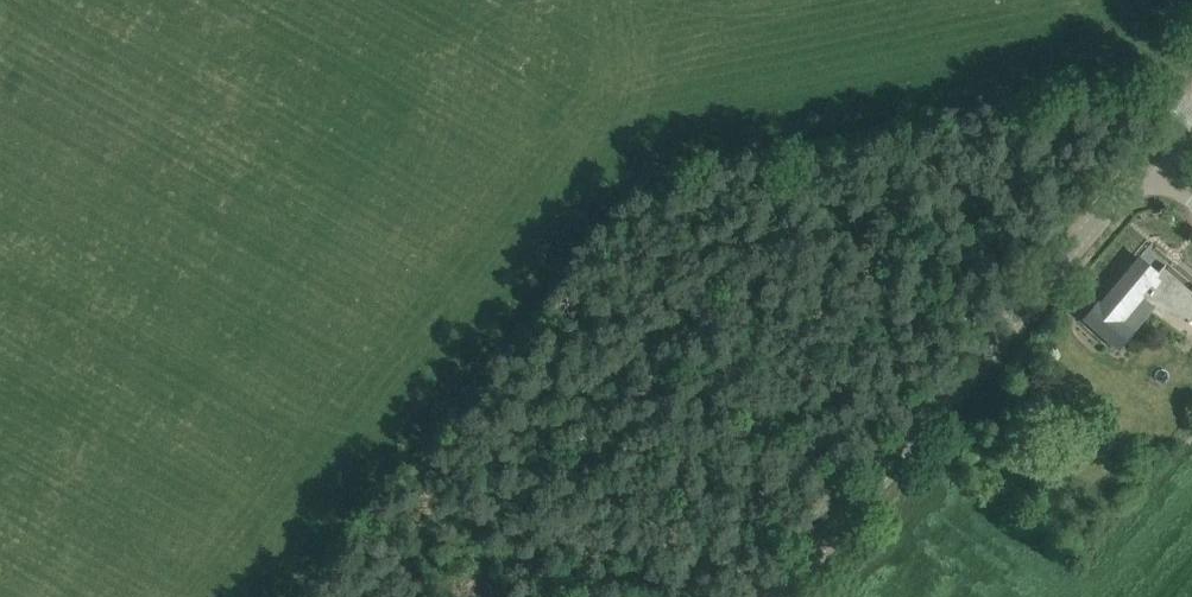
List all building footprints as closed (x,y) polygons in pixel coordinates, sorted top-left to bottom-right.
[(1121,321),(1140,299),(1188,321),(1191,316),(1191,292),(1164,268),(1166,265),(1165,264),(1154,277),(1133,267),(1140,258),(1139,257),(1099,305),(1100,306),(1101,304),(1121,321)]
